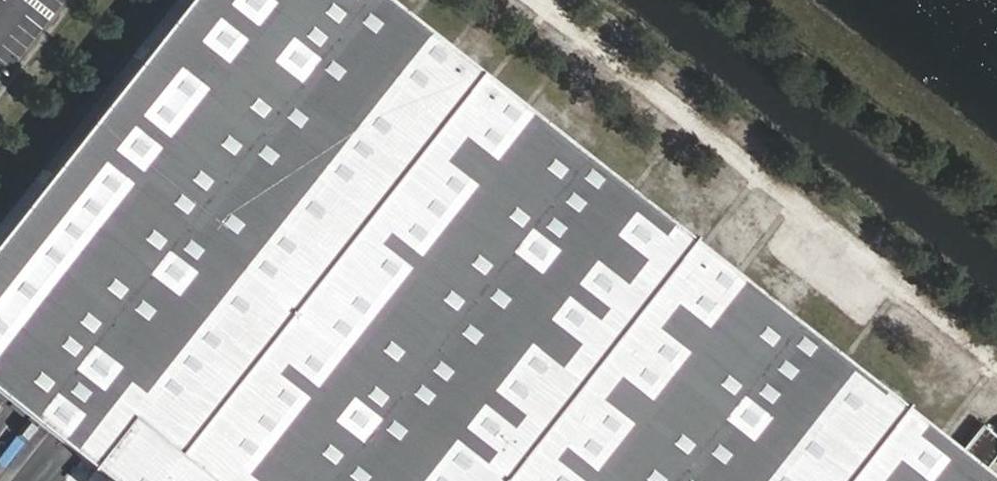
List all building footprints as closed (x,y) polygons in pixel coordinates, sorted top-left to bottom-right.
[(371,0),(204,0),(0,259),(0,408),(93,480),(981,480),(979,479),(996,454),(996,448),(971,430),(951,456),(371,0)]
